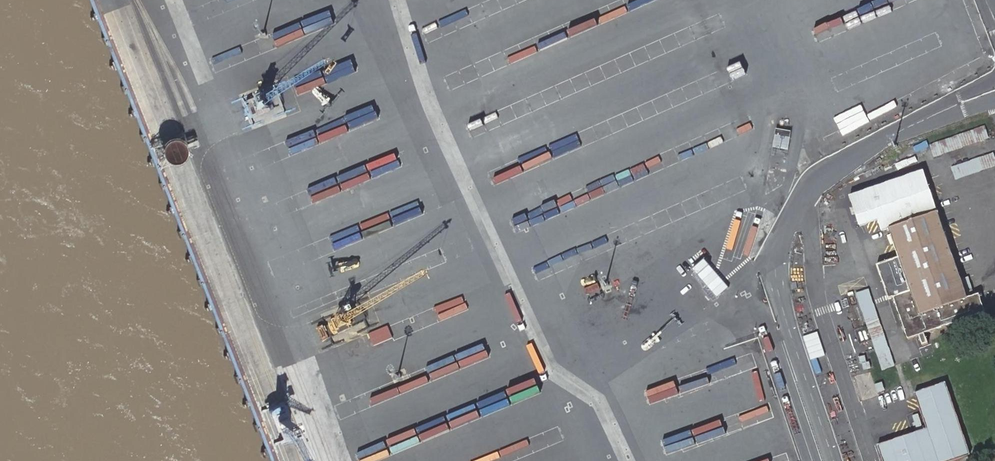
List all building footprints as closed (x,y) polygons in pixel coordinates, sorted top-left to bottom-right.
[(298,28),(277,35),(290,78),(332,65),(330,58),(301,67),(299,59),(306,56),(298,28)] [(236,38),(209,46),(210,51),(237,43),(236,38)] [(301,111),(288,76),(229,98),(242,133),(301,111)] [(986,126),(929,143),(933,156),(990,138),(986,126)] [(994,166),(994,155),(994,152),(951,166),(955,178),(994,166)] [(925,170),(848,197),(861,229),(879,224),(882,234),(892,230),(901,258),(878,267),(905,343),(987,316),(980,295),(968,298),(925,170)] [(897,365),(870,288),(856,293),(883,370),(897,365)] [(947,382),(918,395),(930,427),(879,447),(884,460),(955,460),(971,455),(947,382)] [(337,400),(357,395),(355,389),(336,394),(337,400)] [(395,460),(545,460),(530,418),(395,460)]
